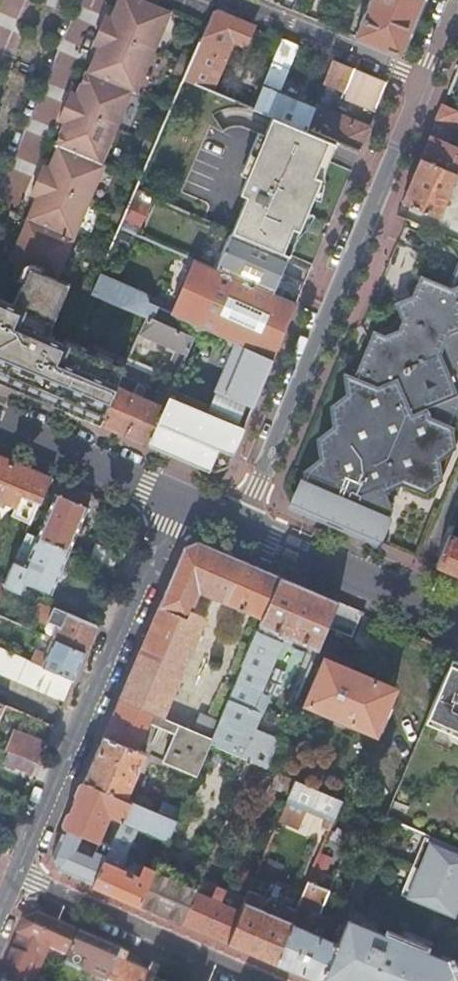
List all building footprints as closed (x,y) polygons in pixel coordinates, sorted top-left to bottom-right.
[(79,89),(113,106),(114,105),(125,109),(133,92),(137,94),(171,13),(157,7),(159,1),(160,0),(120,0),(112,18),(100,47),(88,73),(86,72),(79,89)] [(423,0),(371,0),(357,33),(359,39),(400,56),(419,10),(423,0)] [(254,28),(215,12),(211,22),(203,40),(185,80),(213,92),(235,43),(246,47),(249,38),(254,28)] [(94,45),(100,47),(112,18),(106,16),(94,45)] [(264,86),(280,92),(299,47),(283,40),(264,86)] [(389,83),(334,61),(325,84),(379,106),(389,83)] [(295,99),(280,92),(264,86),(254,109),(273,117),(306,131),(316,107),(295,99)] [(11,258),(30,267),(58,278),(106,166),(102,164),(125,109),(114,105),(113,106),(79,89),(77,94),(65,123),(56,145),(59,147),(49,168),(37,197),(11,258)] [(71,91),(58,120),(65,123),(77,94),(71,91)] [(369,129),(316,107),(306,131),(337,144),(359,153),(369,129)] [(443,107),(437,120),(457,129),(457,113),(443,107)] [(266,134),(259,152),(249,175),(240,196),(246,198),(232,232),(284,255),(294,231),(300,234),(307,216),(311,206),(315,197),(320,185),(324,187),(327,181),(327,180),(323,179),(326,171),(337,144),(306,131),(273,117),(266,134)] [(242,173),(249,175),(259,152),(266,134),(260,131),(242,173)] [(430,138),(421,160),(457,175),(457,176),(457,149),(430,138)] [(421,160),(402,204),(412,208),(419,211),(439,219),(457,175),(421,160)] [(31,195),(37,197),(49,168),(43,166),(31,195)] [(327,183),(327,181),(324,187),(320,185),(315,197),(321,200),(324,195),(326,189),(327,183)] [(136,234),(153,197),(138,190),(121,227),(136,234)] [(314,219),(307,216),(300,234),(296,242),(298,241),(304,234),(310,227),(314,219)] [(284,255),(290,257),(296,242),(300,234),(294,231),(284,255)] [(284,272),(290,257),(284,255),(232,232),(217,270),(282,299),(288,285),(280,281),(284,272)] [(285,333),(296,305),(282,299),(217,270),(193,260),(172,310),(170,314),(235,343),(273,360),(285,333)] [(448,288),(421,277),(412,298),(405,301),(396,305),(402,322),(398,332),(368,344),(376,362),(357,369),(353,380),(344,376),(345,397),(330,409),(331,431),(316,442),(319,462),(303,475),(292,502),(291,506),(350,531),(382,545),(394,513),(388,495),(404,489),(424,498),(443,483),(441,463),(456,450),(453,430),(457,417),(457,263),(448,288)] [(48,337),(70,283),(58,278),(30,267),(14,305),(0,300),(0,381),(10,385),(46,400),(102,424),(112,400),(117,389),(117,388),(122,376),(125,371),(125,370),(115,366),(99,359),(69,346),(48,337)] [(100,276),(93,293),(113,302),(141,315),(144,310),(146,303),(148,299),(100,276)] [(146,303),(152,306),(170,314),(172,310),(148,299),(146,303)] [(121,432),(148,444),(169,396),(172,390),(194,340),(148,319),(141,335),(175,350),(171,360),(175,362),(173,367),(170,366),(160,390),(158,390),(157,392),(159,393),(154,405),(117,388),(117,389),(112,400),(102,424),(121,432)] [(273,360),(235,343),(215,391),(227,396),(247,404),(249,405),(254,407),(273,360)] [(101,355),(99,359),(115,366),(117,361),(101,355)] [(127,366),(125,370),(125,371),(122,376),(149,388),(153,378),(127,366)] [(209,405),(172,390),(169,396),(207,412),(209,405)] [(227,396),(215,391),(209,405),(207,412),(238,426),(243,415),(247,404),(227,396)] [(207,412),(169,396),(148,444),(182,458),(212,471),(225,466),(230,453),(235,455),(245,429),(238,426),(207,412)] [(0,456),(0,500),(16,507),(13,515),(32,523),(51,478),(41,474),(0,456)] [(49,510),(38,537),(70,551),(81,527),(89,508),(88,507),(93,496),(63,483),(58,494),(56,494),(49,510)] [(38,537),(27,533),(5,585),(20,592),(24,582),(52,594),(62,571),(70,551),(38,537)] [(450,535),(436,568),(457,577),(457,539),(450,535)] [(185,548),(120,700),(153,714),(161,717),(162,718),(205,618),(191,611),(200,590),(264,617),(281,576),(253,564),(199,541),(185,548)] [(96,545),(90,560),(114,569),(120,555),(96,545)] [(327,627),(338,601),(329,597),(281,576),(264,617),(260,625),(317,650),(327,627)] [(60,627),(55,639),(85,653),(91,639),(97,625),(55,607),(40,600),(32,619),(47,625),(48,622),(60,627)] [(362,611),(338,601),(327,627),(351,637),(362,611)] [(212,739),(210,743),(252,761),(269,768),(280,740),(256,730),(269,698),(261,694),(282,643),(257,632),(219,722),(212,739)] [(33,661),(43,666),(43,667),(74,680),(80,666),(85,653),(55,639),(49,652),(39,648),(33,661)] [(65,702),(74,680),(43,667),(43,666),(33,661),(0,647),(0,673),(65,702)] [(455,651),(424,724),(439,730),(441,727),(457,734),(457,652),(455,651)] [(356,721),(378,731),(378,729),(382,731),(391,711),(387,709),(394,693),(372,683),(373,679),(359,673),(325,658),(306,704),(354,725),(356,721)] [(105,736),(86,781),(127,799),(146,754),(138,750),(150,722),(153,714),(120,700),(105,736)] [(161,717),(153,714),(150,722),(159,726),(160,725),(158,724),(161,717)] [(200,715),(193,731),(212,739),(219,722),(200,715)] [(179,725),(171,722),(168,729),(167,728),(166,730),(175,733),(179,725)] [(193,731),(179,725),(175,733),(163,762),(196,776),(202,762),(210,743),(212,739),(193,731)] [(439,730),(457,738),(457,734),(441,727),(439,730)] [(14,730),(6,750),(11,752),(38,763),(46,744),(14,730)] [(252,761),(210,743),(202,762),(243,780),(252,761)] [(38,763),(11,752),(6,763),(25,771),(33,776),(38,763)] [(343,800),(297,780),(280,822),(300,831),(310,809),(329,817),(324,829),(330,832),(343,800)] [(76,804),(66,827),(83,835),(100,842),(103,843),(105,839),(100,837),(109,816),(113,814),(114,816),(122,820),(131,801),(127,799),(86,781),(76,804)] [(122,820),(113,842),(120,845),(130,823),(168,840),(177,821),(131,801),(122,820)] [(83,879),(94,885),(106,857),(111,846),(103,843),(100,842),(94,857),(77,850),(83,835),(66,827),(54,854),(59,869),(83,879)] [(425,836),(400,894),(453,917),(457,905),(457,850),(425,836)] [(337,846),(326,841),(318,860),(329,865),(337,846)] [(106,857),(94,885),(133,901),(141,905),(155,870),(127,859),(123,869),(109,863),(111,859),(106,857)] [(198,885),(157,867),(155,870),(141,905),(174,919),(182,923),(196,891),(198,885)] [(356,899),(365,876),(359,874),(355,884),(352,883),(347,895),(356,899)] [(330,891),(309,882),(300,905),(321,913),(330,891)] [(213,898),(196,891),(182,923),(221,939),(229,943),(243,911),(221,902),(224,897),(215,893),(213,898)] [(243,911),(229,943),(253,953),(275,963),(292,924),(297,912),(251,892),(243,911)] [(383,921),(352,907),(348,919),(378,932),(383,921)] [(20,934),(50,948),(68,956),(78,932),(60,924),(40,916),(26,921),(22,930),(20,934)] [(348,919),(338,943),(333,955),(322,980),(457,980),(457,966),(436,957),(427,953),(429,948),(402,937),(387,930),(385,935),(348,919)] [(275,963),(298,973),(318,980),(322,980),(333,955),(338,943),(322,937),(324,931),(319,929),(317,934),(292,924),(275,963)] [(441,946),(405,930),(402,937),(429,948),(427,953),(436,957),(441,946)] [(75,958),(113,975),(123,951),(102,942),(78,932),(68,956),(59,976),(69,980),(76,964),(73,963),(75,958)] [(50,948),(20,934),(15,947),(7,964),(0,980),(1,980),(35,980),(50,948)] [(111,979),(115,980),(154,980),(160,967),(153,964),(149,974),(142,971),(126,964),(130,954),(123,951),(113,975),(111,979)]
